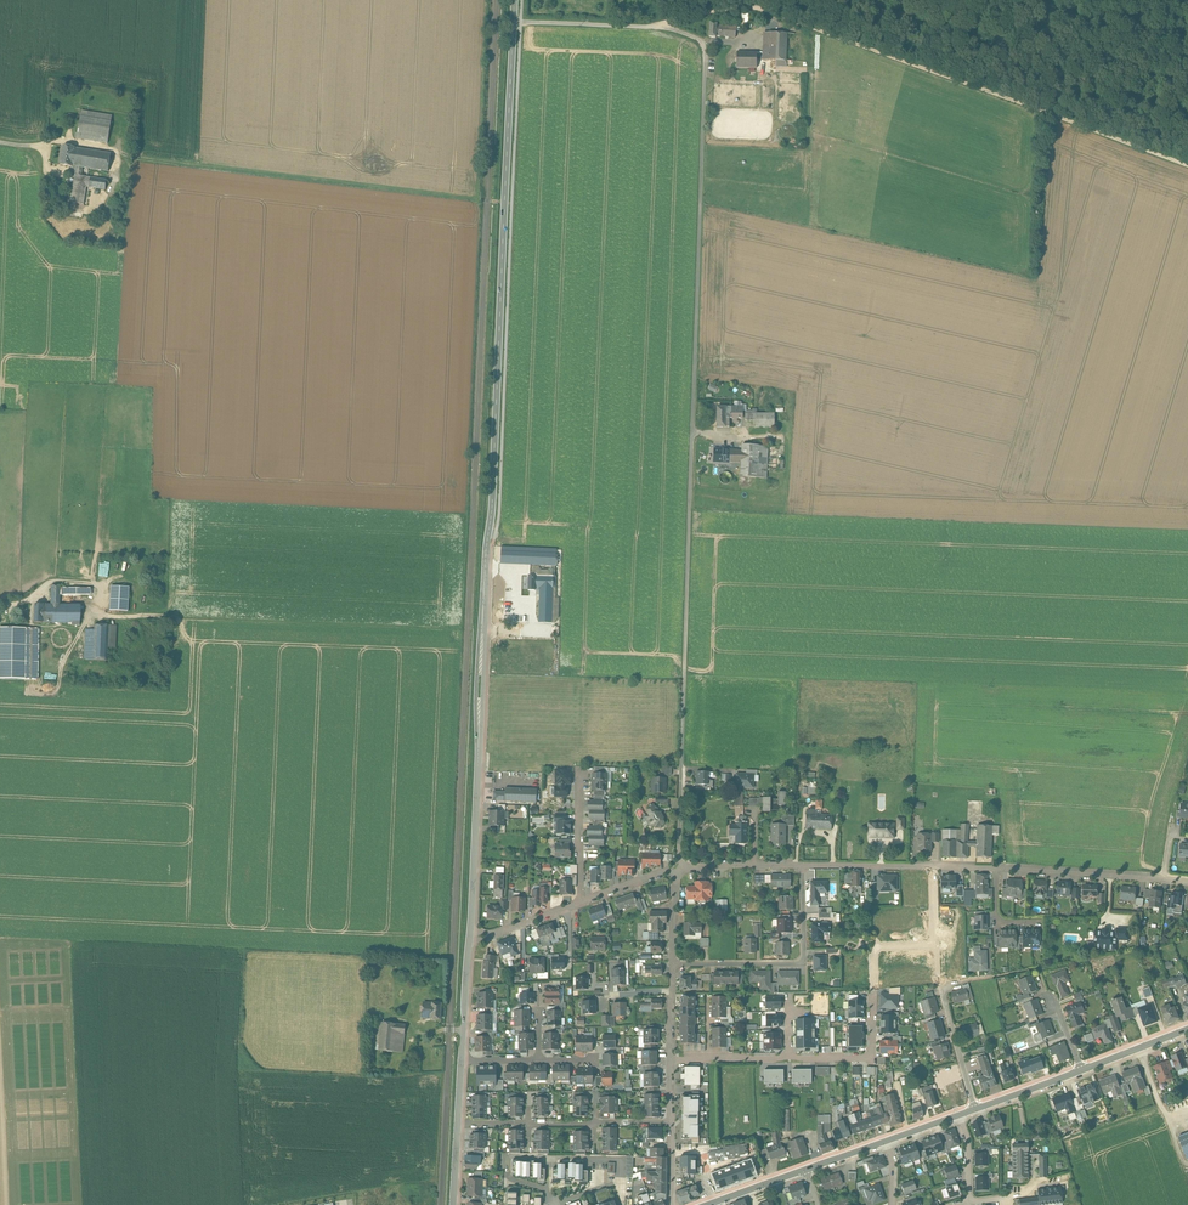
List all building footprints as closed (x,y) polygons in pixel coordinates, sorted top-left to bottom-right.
[(729,26),(717,25),(717,24),(710,23),(709,37),(716,37),(716,36),(728,37),(729,26)] [(787,33),(764,32),(763,52),(763,60),(776,60),(786,61),(787,49),(787,33)] [(757,52),(736,52),(736,68),(756,68),(757,59),(757,52)] [(112,115),(88,111),(87,118),(111,122),(112,115)] [(87,118),(80,117),(77,138),(108,143),(111,122),(87,118)] [(79,148),(63,145),(60,165),(72,167),(71,172),(75,173),(79,149),(79,148)] [(79,149),(75,173),(75,175),(81,176),(83,167),(108,171),(111,154),(79,149)] [(81,176),(75,175),(70,202),(84,204),(86,187),(105,190),(107,180),(81,176)] [(715,393),(718,387),(711,383),(708,389),(715,393)] [(735,407),(726,407),(726,427),(729,427),(729,418),(742,418),(742,407),(741,407),(741,402),(735,402),(735,407)] [(726,407),(717,407),(717,427),(726,427),(726,407)] [(775,413),(755,414),(755,420),(755,427),(775,427),(775,413)] [(768,445),(742,444),(741,463),(741,477),(767,478),(768,445)] [(742,450),(715,449),(715,462),(741,463),(742,450)] [(733,479),(734,477),(733,474),(732,472),(730,471),(727,470),(725,471),(723,472),(721,474),(721,477),(721,479),(723,481),(725,483),(727,483),(730,482),(732,481),(733,479)] [(557,555),(503,553),(503,562),(528,562),(556,563),(557,555)] [(556,563),(528,562),(528,575),(553,575),(553,586),(553,621),(558,621),(559,563),(556,563)] [(553,575),(528,575),(528,589),(528,590),(540,590),(540,586),(553,586),(553,575)] [(64,586),(51,585),(50,605),(59,605),(59,595),(90,595),(91,588),(64,588),(64,586)] [(130,587),(111,586),(110,610),(128,611),(130,587)] [(553,586),(540,586),(540,590),(528,590),(528,595),(540,595),(540,600),(539,621),(553,621),(553,586)] [(518,587),(501,587),(501,599),(518,600),(518,595),(518,587)] [(528,589),(522,588),(522,595),(518,595),(518,600),(540,600),(540,595),(528,595),(528,590),(528,589)] [(50,605),(42,605),(42,604),(35,604),(34,622),(41,622),(71,622),(71,625),(79,625),(80,605),(59,605),(50,605)] [(94,624),(94,630),(93,660),(108,661),(108,646),(109,625),(94,624)] [(118,625),(109,625),(108,646),(117,647),(118,625)] [(0,628),(0,679),(37,680),(38,629),(0,628)] [(94,630),(86,629),(84,659),(93,660),(94,630)] [(672,767),(663,766),(663,775),(671,775),(672,767)] [(558,787),(566,787),(566,784),(567,784),(569,781),(571,781),(571,775),(566,770),(556,770),(556,784),(558,784),(558,787)] [(708,772),(697,772),(696,785),(707,785),(707,787),(713,787),(713,781),(708,781),(708,772)] [(594,774),(593,774),(593,782),(607,782),(607,774),(605,774),(594,774)] [(754,775),(737,774),(736,787),(753,787),(754,775)] [(665,779),(653,778),(652,793),(665,793),(665,779)] [(607,782),(593,782),(593,790),(594,790),(605,790),(607,790),(607,782)] [(567,787),(566,787),(558,787),(555,787),(555,796),(567,796),(567,787)] [(537,789),(505,788),(505,801),(536,802),(537,789)] [(743,792),(734,791),(733,807),(742,808),(743,792)] [(505,792),(496,792),(494,794),(494,800),(505,801),(505,792)] [(778,800),(770,800),(770,811),(782,811),(782,809),(781,809),(781,805),(786,805),(786,792),(785,792),(785,793),(779,793),(779,792),(778,792),(778,800)] [(759,798),(749,798),(749,807),(759,807),(759,805),(759,798)] [(594,802),(590,802),(588,804),(588,806),(589,806),(589,811),(590,811),(590,810),(602,811),(602,810),(602,802),(594,802)] [(655,808),(654,805),(650,804),(647,810),(648,813),(647,814),(649,817),(647,821),(649,826),(654,826),(655,828),(662,828),(664,824),(662,820),(664,818),(661,812),(659,812),(656,808),(655,808)] [(602,811),(590,810),(590,811),(590,817),(592,819),(595,819),(604,820),(604,819),(604,810),(602,810),(602,811)] [(832,815),(816,814),(816,810),(806,810),(806,814),(805,829),(831,830),(832,815)] [(566,821),(558,821),(558,822),(558,826),(555,829),(559,834),(566,834),(567,835),(569,835),(571,833),(571,831),(570,830),(570,828),(570,823),(570,821),(566,821)] [(745,824),(738,823),(738,825),(731,824),(731,835),(731,834),(736,834),(736,836),(737,836),(737,834),(738,834),(738,842),(746,842),(747,826),(745,826),(745,824)] [(893,824),(869,824),(869,837),(893,837),(893,824)] [(960,841),(942,840),(942,857),(956,858),(968,858),(968,846),(968,841),(967,841),(969,825),(961,824),(961,830),(960,841)] [(784,825),(772,825),(772,831),(773,831),(773,844),(784,844),(784,825)] [(992,826),(977,825),(977,835),(992,836),(992,835),(992,826)] [(593,827),(590,827),(587,829),(587,832),(588,832),(588,836),(589,836),(601,836),(602,828),(602,827),(593,827)] [(961,830),(942,830),(942,840),(960,841),(961,830)] [(923,836),(918,836),(918,840),(917,841),(917,844),(918,845),(918,851),(929,851),(930,835),(925,835),(923,836)] [(992,836),(977,835),(976,842),(976,847),(976,857),(991,858),(992,836)] [(601,836),(589,836),(589,843),(591,845),(594,845),(603,845),(603,836),(601,836)] [(560,844),(555,844),(555,851),(554,851),(555,853),(555,857),(571,857),(571,853),(569,853),(569,844),(560,844)] [(1180,844),(1179,856),(1187,857),(1187,845),(1180,844)] [(651,854),(642,854),(642,864),(644,866),(650,867),(651,865),(650,865),(651,854)] [(661,854),(651,854),(650,865),(651,865),(658,865),(660,863),(660,862),(661,854)] [(627,860),(618,860),(618,862),(618,871),(618,872),(620,874),(626,874),(627,860)] [(635,861),(627,860),(626,874),(632,874),(634,872),(634,870),(635,861)] [(606,867),(601,867),(601,871),(601,880),(606,880),(606,878),(610,878),(610,877),(611,869),(606,869),(606,867)] [(601,871),(596,871),(596,872),(591,872),(591,881),(595,882),(595,883),(601,884),(601,880),(601,871)] [(861,872),(852,872),(852,874),(845,874),(845,882),(846,883),(849,883),(850,882),(851,882),(851,887),(858,887),(861,887),(861,872)] [(503,875),(495,875),(493,897),(502,898),(502,897),(503,876),(503,875)] [(788,875),(778,875),(777,875),(771,875),(765,875),(765,883),(771,883),(771,887),(788,887),(788,875)] [(988,875),(976,875),(976,890),(976,895),(988,895),(988,889),(988,875)] [(896,876),(878,876),(878,882),(878,889),(878,888),(890,888),(890,890),(896,890),(896,876)] [(941,877),(942,889),(955,888),(955,886),(955,877),(950,877),(950,876),(946,876),(946,877),(941,877)] [(571,880),(560,880),(560,894),(572,894),(572,885),(572,880),(571,880)] [(826,881),(810,881),(811,905),(817,904),(817,892),(826,892),(826,881)] [(1014,881),(1007,881),(1006,888),(1006,895),(1013,896),(1014,881)] [(1021,882),(1014,881),(1013,896),(1013,897),(1020,897),(1021,889),(1021,882)] [(1046,882),(1034,881),(1033,893),(1045,893),(1046,893),(1046,888),(1046,882)] [(708,882),(696,882),(696,887),(687,887),(687,899),(696,899),(696,901),(708,901),(708,896),(712,896),(712,884),(708,884),(708,882)] [(1070,883),(1058,883),(1057,894),(1064,894),(1064,895),(1069,895),(1070,883)] [(955,888),(955,897),(963,897),(963,886),(955,886),(955,888)] [(1093,886),(1084,886),(1083,895),(1097,896),(1098,889),(1093,888),(1093,886)] [(1136,888),(1122,887),(1121,899),(1135,900),(1136,888)] [(664,888),(651,890),(653,901),(666,899),(664,888)] [(1053,889),(1046,888),(1046,893),(1045,893),(1045,898),(1053,898),(1053,889)] [(1162,892),(1155,891),(1156,890),(1152,890),(1151,899),(1150,907),(1160,908),(1162,892)] [(1177,892),(1177,894),(1173,894),(1173,896),(1170,896),(1169,896),(1168,904),(1168,908),(1174,909),(1173,913),(1181,914),(1183,905),(1181,903),(1182,893),(1177,892)] [(633,894),(615,901),(618,910),(636,903),(634,896),(633,894)] [(640,900),(638,895),(634,896),(636,903),(639,912),(644,910),(640,900)] [(792,896),(779,896),(779,910),(793,909),(792,896)] [(513,898),(512,901),(512,912),(520,912),(520,911),(525,911),(525,898),(513,898)] [(1144,898),(1137,898),(1136,905),(1143,906),(1144,898)] [(727,911),(726,900),(717,900),(718,911),(727,911)] [(602,905),(588,910),(592,921),(606,916),(606,915),(603,908),(602,905)] [(500,907),(488,906),(488,913),(489,914),(489,917),(495,918),(496,919),(501,919),(502,918),(502,910),(502,907),(500,907)] [(609,906),(603,908),(606,915),(612,912),(609,906)] [(666,911),(651,911),(651,923),(652,923),(652,931),(652,932),(658,932),(663,932),(663,923),(666,923),(666,911)] [(880,913),(881,925),(892,924),(891,912),(880,913)] [(986,917),(975,917),(975,925),(974,925),(974,929),(977,929),(977,930),(987,929),(987,917),(986,917)] [(781,919),(777,919),(777,920),(778,920),(778,926),(777,926),(777,933),(779,933),(791,933),(791,919),(790,919),(781,919)] [(553,923),(536,929),(539,938),(544,937),(546,942),(554,940),(552,934),(556,932),(553,923)] [(829,923),(811,923),(811,941),(823,941),(823,931),(829,931),(829,923)] [(701,924),(686,924),(686,927),(684,927),(684,936),(701,936),(701,924)] [(1129,929),(1117,929),(1117,933),(1117,939),(1128,940),(1129,929)] [(1031,930),(1023,931),(1023,944),(1023,947),(1031,947),(1031,930)] [(1039,930),(1031,930),(1031,947),(1039,947),(1039,943),(1039,936),(1039,930)] [(1007,931),(999,931),(999,937),(1000,948),(1008,948),(1007,931)] [(1015,931),(1007,931),(1008,948),(1016,947),(1015,931)] [(1103,932),(1095,932),(1094,942),(1087,942),(1087,948),(1116,950),(1117,939),(1117,933),(1109,932),(1103,931),(1103,932)] [(512,937),(498,943),(502,955),(510,952),(512,956),(518,954),(518,952),(515,945),(512,937)] [(599,938),(591,939),(591,938),(591,950),(605,949),(605,938),(599,938)] [(709,939),(701,939),(701,947),(709,947),(709,939)] [(756,939),(745,940),(745,953),(756,953),(756,939)] [(779,943),(776,943),(776,955),(789,955),(789,942),(779,943)] [(662,943),(651,943),(651,953),(662,953),(662,943)] [(986,952),(975,952),(975,959),(969,959),(970,971),(986,970),(986,952)] [(826,954),(813,954),(813,969),(826,968),(826,954)] [(497,956),(486,955),(486,962),(484,962),(482,978),(492,979),(494,963),(496,963),(497,956)] [(901,955),(892,956),(892,971),(901,970),(901,955)] [(884,956),(884,971),(892,971),(892,956),(884,956)] [(849,957),(849,966),(864,966),(864,957),(849,957)] [(538,958),(538,960),(530,960),(530,973),(544,973),(544,958),(538,958)] [(552,959),(553,969),(565,969),(564,958),(552,959)] [(1164,963),(1167,970),(1174,967),(1172,962),(1170,963),(1169,961),(1164,963)] [(652,966),(651,966),(651,973),(651,975),(662,975),(662,966),(652,966)] [(618,968),(613,969),(613,977),(625,977),(625,969),(625,968),(618,968)] [(769,971),(749,971),(749,981),(760,981),(760,990),(769,990),(769,983),(769,971)] [(1065,971),(1052,976),(1055,983),(1057,982),(1063,998),(1069,995),(1063,981),(1068,979),(1065,971)] [(726,972),(715,972),(715,974),(715,984),(726,984),(726,972)] [(738,972),(726,972),(726,984),(737,984),(738,984),(738,974),(738,972)] [(798,973),(778,973),(778,983),(778,985),(798,985),(798,973)] [(851,974),(851,985),(865,984),(865,974),(851,974)] [(1184,974),(1173,978),(1175,983),(1176,986),(1187,982),(1184,974)] [(1031,976),(1022,979),(1025,987),(1022,989),(1024,995),(1028,994),(1036,991),(1031,976)] [(625,977),(613,977),(613,986),(625,985),(625,977)] [(690,977),(679,977),(679,990),(689,990),(690,988),(690,980),(690,977)] [(1167,977),(1160,980),(1163,987),(1169,984),(1167,977)] [(588,978),(577,978),(577,989),(588,989),(588,985),(588,984),(588,980),(588,978)] [(963,990),(951,993),(951,992),(951,993),(954,1004),(954,1003),(968,999),(968,1000),(969,1000),(968,998),(966,989),(963,990)] [(533,1003),(533,994),(521,994),(521,1003),(533,1003)] [(881,995),(881,1007),(897,1008),(898,995),(889,995),(881,995)] [(781,997),(766,997),(766,1008),(781,1008),(781,997)] [(695,998),(681,998),(681,1007),(694,1007),(695,1007),(695,998)] [(726,998),(721,998),(712,998),(712,1007),(726,1007),(726,998)] [(928,1000),(921,1002),(918,1003),(920,1010),(923,1009),(925,1016),(934,1013),(938,1012),(934,998),(928,1000)] [(1125,1009),(1123,1002),(1124,1002),(1123,1002),(1121,998),(1114,1000),(1114,999),(1112,1000),(1113,1001),(1111,1001),(1116,1014),(1117,1017),(1120,1016),(1122,1022),(1135,1017),(1131,1007),(1125,1009)] [(662,1000),(652,1000),(652,999),(645,999),(645,1003),(640,1003),(640,1011),(652,1011),(652,1009),(662,1009),(662,1000)] [(1036,999),(1024,1004),(1029,1019),(1036,1016),(1042,1014),(1036,999)] [(595,1001),(583,1002),(584,1014),(595,1013),(595,1001)] [(863,1009),(863,1001),(849,1001),(849,1010),(863,1009)] [(1077,1003),(1066,1007),(1074,1027),(1081,1025),(1077,1014),(1084,1011),(1080,1002),(1077,1003)] [(432,1003),(432,1004),(423,1003),(425,1003),(424,1016),(422,1015),(422,1016),(430,1017),(430,1019),(440,1020),(442,1004),(432,1003)] [(625,1003),(613,1004),(614,1016),(626,1016),(625,1003)] [(1137,1008),(1144,1026),(1158,1021),(1151,1003),(1137,1008)] [(1171,1008),(1170,1005),(1161,1008),(1167,1022),(1178,1018),(1174,1007),(1171,1008)] [(681,1007),(680,1007),(680,1016),(681,1016),(689,1016),(694,1016),(694,1007),(681,1007)] [(726,1007),(712,1007),(712,1017),(726,1017),(726,1007)] [(864,1018),(863,1009),(849,1010),(849,1018),(864,1018)] [(522,1011),(515,1011),(515,1019),(529,1019),(529,1011),(522,1011)] [(766,1016),(766,1026),(781,1026),(781,1015),(776,1015),(766,1016)] [(689,1016),(681,1016),(681,1025),(694,1025),(695,1025),(695,1016),(689,1016)] [(895,1024),(895,1016),(882,1016),(881,1024),(895,1024)] [(529,1026),(529,1019),(515,1019),(515,1026),(515,1027),(522,1027),(529,1026)] [(940,1019),(927,1023),(929,1031),(931,1030),(934,1039),(943,1036),(945,1036),(940,1019)] [(1110,1019),(1103,1021),(1105,1025),(1106,1024),(1107,1028),(1112,1027),(1112,1025),(1110,1019)] [(814,1020),(797,1020),(798,1047),(814,1047),(814,1020)] [(1039,1024),(1036,1025),(1036,1026),(1041,1040),(1054,1035),(1048,1020),(1039,1024)] [(381,1022),(376,1022),(373,1049),(378,1050),(381,1022)] [(396,1024),(381,1022),(378,1050),(393,1052),(394,1043),(403,1044),(405,1034),(395,1033),(396,1024)] [(1115,1024),(1112,1025),(1112,1027),(1115,1033),(1122,1030),(1119,1022),(1115,1024)] [(405,1025),(396,1024),(395,1033),(405,1034),(405,1025)] [(895,1033),(895,1024),(881,1024),(881,1032),(895,1033)] [(976,1024),(963,1028),(963,1027),(962,1027),(965,1038),(978,1034),(979,1035),(976,1024)] [(1105,1025),(1092,1029),(1095,1038),(1103,1036),(1105,1044),(1112,1041),(1107,1028),(1106,1024),(1105,1025)] [(694,1034),(694,1025),(681,1025),(680,1025),(680,1034),(681,1034),(694,1034)] [(847,1046),(862,1046),(862,1026),(847,1026),(847,1046)] [(726,1028),(713,1028),(713,1038),(726,1038),(726,1028)] [(1083,1035),(1086,1043),(1093,1040),(1090,1032),(1083,1035)] [(558,1034),(558,1033),(555,1033),(544,1034),(544,1042),(558,1041),(558,1034)] [(522,1034),(519,1034),(519,1042),(533,1042),(533,1034),(522,1034)] [(695,1044),(695,1034),(694,1034),(681,1034),(681,1044),(683,1044),(687,1044),(690,1044),(694,1044),(695,1044)] [(771,1034),(764,1034),(764,1042),(781,1041),(781,1034),(771,1034)] [(615,1036),(603,1036),(603,1046),(615,1046),(615,1036)] [(584,1050),(584,1037),(576,1037),(576,1038),(576,1051),(584,1050)] [(592,1037),(584,1037),(584,1050),(592,1050),(592,1037)] [(726,1038),(713,1038),(713,1048),(721,1048),(722,1048),(726,1048),(726,1038)] [(897,1041),(880,1040),(879,1054),(897,1054),(897,1041)] [(558,1049),(558,1041),(544,1042),(545,1049),(553,1049),(558,1049)] [(781,1041),(764,1042),(764,1050),(772,1050),(781,1050),(781,1041)] [(533,1050),(533,1042),(519,1042),(520,1050),(527,1050),(533,1050)] [(1064,1042),(1049,1048),(1051,1053),(1055,1052),(1060,1063),(1070,1059),(1064,1042)] [(403,1044),(394,1043),(393,1052),(403,1053),(403,1044)] [(940,1045),(933,1047),(933,1048),(935,1053),(936,1053),(936,1054),(937,1054),(939,1060),(945,1058),(945,1056),(949,1055),(946,1044),(940,1045)] [(617,1051),(617,1054),(610,1054),(603,1055),(603,1060),(617,1060),(621,1060),(621,1054),(623,1054),(623,1051),(620,1051),(617,1051)] [(979,1055),(977,1055),(979,1063),(987,1060),(989,1066),(993,1064),(991,1059),(992,1058),(990,1052),(986,1053),(979,1055)] [(1185,1060),(1182,1053),(1172,1057),(1177,1071),(1187,1067),(1185,1060)] [(1039,1058),(1028,1062),(1027,1060),(1018,1063),(1022,1074),(1031,1070),(1032,1073),(1042,1068),(1043,1068),(1041,1063),(1039,1058)] [(987,1060),(979,1063),(984,1076),(992,1074),(989,1066),(987,1060)] [(1166,1062),(1155,1066),(1161,1083),(1173,1079),(1170,1071),(1166,1062)] [(538,1080),(538,1066),(530,1066),(530,1073),(530,1080),(538,1080)] [(546,1074),(546,1066),(538,1066),(538,1080),(546,1080),(546,1074)] [(561,1080),(561,1066),(553,1066),(553,1074),(553,1080),(554,1080),(561,1080)] [(569,1077),(569,1066),(561,1066),(561,1080),(569,1079),(569,1077)] [(496,1080),(496,1067),(477,1067),(478,1085),(495,1085),(496,1085),(496,1080)] [(515,1067),(507,1067),(507,1074),(507,1080),(515,1080),(515,1067)] [(523,1074),(523,1067),(515,1067),(515,1080),(523,1080),(523,1074)] [(699,1068),(685,1067),(685,1079),(685,1085),(699,1085),(699,1068)] [(1145,1087),(1138,1068),(1123,1073),(1126,1083),(1127,1084),(1128,1084),(1132,1082),(1135,1091),(1144,1088),(1145,1088),(1145,1087)] [(811,1069),(792,1070),(792,1083),(811,1083),(811,1069)] [(1002,1072),(1001,1073),(1005,1083),(1014,1079),(1010,1069),(1007,1070),(1002,1072)] [(585,1083),(584,1070),(576,1070),(577,1077),(577,1083),(585,1083)] [(592,1076),(592,1070),(584,1070),(585,1083),(592,1083),(593,1083),(592,1076)] [(783,1070),(764,1070),(764,1083),(783,1083),(783,1070)] [(612,1085),(612,1073),(602,1073),(602,1076),(602,1085),(612,1085)] [(984,1076),(978,1079),(982,1090),(996,1085),(992,1074),(984,1076)] [(1115,1076),(1101,1081),(1105,1093),(1113,1090),(1115,1096),(1122,1094),(1122,1093),(1119,1086),(1115,1076)] [(503,1080),(496,1080),(496,1085),(495,1085),(495,1090),(503,1090),(503,1081),(503,1080)] [(959,1100),(959,1099),(962,1098),(957,1082),(952,1084),(952,1082),(945,1085),(945,1086),(941,1087),(946,1104),(959,1100)] [(921,1088),(923,1094),(923,1095),(927,1108),(938,1105),(933,1091),(931,1085),(925,1087),(921,1088)] [(1093,1085),(1078,1091),(1081,1097),(1082,1099),(1089,1097),(1091,1101),(1090,1102),(1091,1102),(1089,1102),(1090,1103),(1099,1100),(1093,1085)] [(921,1088),(913,1090),(913,1099),(923,1095),(923,1094),(921,1088)] [(658,1094),(645,1095),(645,1099),(642,1099),(640,1099),(640,1106),(645,1106),(658,1106),(658,1094)] [(894,1094),(884,1096),(885,1100),(885,1102),(886,1106),(896,1104),(894,1094)] [(1070,1094),(1054,1100),(1058,1112),(1066,1109),(1069,1115),(1076,1112),(1072,1101),(1070,1094)] [(486,1096),(473,1096),(473,1108),(486,1108),(486,1096)] [(699,1096),(681,1096),(681,1106),(682,1106),(682,1115),(683,1115),(682,1120),(682,1129),(681,1129),(681,1139),(699,1139),(699,1096)] [(609,1097),(602,1097),(602,1098),(600,1098),(600,1106),(617,1106),(617,1099),(615,1099),(613,1097),(609,1097)] [(1080,1107),(1077,1099),(1072,1101),(1076,1112),(1081,1110),(1080,1107)] [(919,1102),(913,1104),(913,1121),(923,1117),(921,1106),(919,1102)] [(871,1118),(869,1112),(869,1108),(869,1104),(863,1105),(864,1113),(862,1114),(864,1120),(871,1118)] [(886,1106),(884,1107),(886,1113),(888,1122),(889,1125),(901,1121),(896,1104),(886,1106)] [(548,1117),(548,1105),(535,1105),(535,1106),(535,1117),(548,1117)] [(587,1105),(574,1105),(574,1117),(587,1117),(587,1105)] [(522,1106),(509,1106),(509,1117),(522,1117),(522,1106)] [(618,1113),(617,1106),(600,1106),(600,1114),(602,1114),(609,1114),(613,1114),(615,1113),(618,1113)] [(658,1117),(658,1106),(645,1106),(645,1118),(658,1117)] [(486,1108),(473,1108),(473,1119),(486,1119),(486,1108)] [(836,1109),(836,1122),(838,1128),(844,1127),(842,1120),(839,1121),(841,1115),(845,1115),(844,1108),(836,1109)] [(872,1111),(869,1112),(871,1118),(878,1116),(876,1109),(872,1111)] [(789,1110),(781,1110),(781,1132),(789,1132),(789,1110)] [(881,1115),(878,1116),(881,1124),(888,1122),(886,1113),(881,1115)] [(824,1132),(829,1130),(825,1130),(825,1124),(828,1124),(828,1115),(817,1115),(817,1122),(821,1122),(821,1126),(824,1126),(824,1132)] [(878,1116),(871,1118),(874,1127),(881,1124),(878,1116)] [(998,1116),(995,1117),(995,1116),(992,1117),(992,1118),(988,1119),(989,1122),(992,1131),(993,1131),(1003,1127),(998,1116)] [(871,1118),(864,1120),(867,1129),(874,1127),(871,1118)] [(860,1122),(856,1123),(859,1132),(867,1129),(864,1120),(860,1122)] [(981,1121),(978,1122),(978,1121),(974,1123),(974,1124),(972,1125),(976,1137),(985,1134),(985,1132),(981,1123),(981,1121)] [(852,1124),(849,1125),(852,1134),(859,1132),(856,1123),(852,1124)] [(844,1127),(838,1128),(842,1137),(849,1135),(845,1126),(844,1127)] [(616,1128),(603,1128),(603,1140),(616,1140),(616,1128)] [(662,1128),(648,1128),(648,1139),(662,1139),(662,1128)] [(835,1130),(831,1131),(834,1140),(842,1137),(838,1128),(835,1130)] [(522,1130),(509,1130),(509,1135),(506,1135),(506,1141),(509,1141),(509,1142),(522,1142),(522,1130)] [(954,1130),(945,1133),(948,1141),(950,1148),(959,1145),(954,1130)] [(548,1142),(548,1131),(535,1131),(535,1142),(535,1143),(548,1142)] [(588,1143),(588,1132),(574,1132),(574,1143),(588,1143)] [(778,1132),(773,1133),(773,1134),(772,1134),(774,1146),(767,1149),(770,1159),(771,1159),(779,1157),(780,1160),(787,1157),(784,1151),(791,1148),(789,1142),(781,1145),(781,1144),(780,1144),(778,1132)] [(824,1132),(817,1134),(819,1143),(827,1140),(824,1132)] [(1178,1137),(1187,1159),(1187,1133),(1178,1137)] [(938,1136),(930,1139),(935,1153),(943,1151),(943,1150),(941,1144),(938,1136)] [(801,1138),(789,1142),(791,1148),(795,1159),(807,1154),(801,1138)] [(827,1140),(819,1143),(822,1152),(833,1148),(830,1139),(827,1140)] [(935,1153),(930,1139),(922,1142),(925,1150),(927,1156),(935,1153)] [(616,1140),(603,1140),(603,1151),(616,1151),(616,1140)] [(724,1149),(708,1151),(711,1172),(715,1184),(721,1187),(721,1185),(734,1180),(732,1174),(753,1170),(751,1156),(748,1156),(746,1143),(723,1146),(724,1149)] [(1028,1144),(1012,1145),(1012,1152),(1013,1179),(1029,1178),(1028,1155),(1028,1144)] [(916,1147),(913,1145),(907,1147),(912,1161),(920,1158),(917,1149),(916,1147)] [(907,1147),(901,1149),(900,1152),(901,1155),(904,1164),(912,1161),(907,1147)] [(663,1149),(651,1149),(651,1157),(651,1158),(662,1158),(663,1149)] [(767,1149),(759,1151),(763,1162),(770,1159),(767,1149)] [(981,1154),(976,1154),(976,1166),(988,1165),(988,1154),(987,1154),(981,1154)] [(698,1155),(679,1155),(679,1165),(698,1165),(698,1155)] [(480,1157),(467,1156),(466,1162),(465,1168),(477,1168),(477,1163),(480,1163),(480,1157)] [(662,1158),(651,1158),(651,1157),(645,1157),(645,1162),(646,1162),(646,1166),(657,1165),(666,1165),(667,1158),(662,1158)] [(874,1160),(867,1163),(870,1172),(885,1166),(882,1157),(874,1160)] [(523,1162),(519,1162),(519,1166),(516,1166),(516,1172),(516,1176),(523,1176),(523,1177),(530,1177),(530,1173),(530,1167),(527,1167),(527,1163),(523,1163),(523,1162)] [(698,1165),(679,1165),(679,1175),(698,1175),(698,1165)] [(955,1166),(945,1170),(947,1174),(946,1174),(948,1180),(954,1178),(953,1177),(959,1175),(955,1166)] [(558,1169),(552,1169),(552,1181),(560,1181),(560,1179),(558,1179),(558,1169)] [(588,1171),(583,1171),(582,1180),(580,1180),(580,1183),(588,1183),(588,1171)] [(650,1172),(647,1172),(647,1177),(647,1186),(655,1186),(655,1173),(650,1172)] [(656,1173),(655,1173),(655,1186),(655,1190),(655,1193),(656,1193),(656,1194),(666,1194),(666,1173),(656,1173)] [(839,1173),(830,1177),(833,1187),(843,1184),(839,1173)] [(830,1177),(821,1180),(824,1190),(833,1187),(830,1177)] [(982,1178),(976,1178),(976,1190),(988,1190),(988,1178),(982,1178)] [(482,1179),(468,1179),(468,1187),(482,1188),(482,1179)] [(913,1181),(901,1185),(904,1193),(916,1189),(913,1181)] [(1037,1183),(1038,1197),(1039,1204),(1042,1204),(1062,1203),(1060,1181),(1037,1183)] [(801,1183),(788,1188),(790,1192),(793,1200),(804,1196),(806,1195),(804,1191),(805,1191),(804,1190),(803,1190),(802,1188),(803,1188),(803,1186),(801,1183)] [(868,1183),(857,1187),(859,1192),(865,1190),(865,1189),(869,1188),(868,1183)] [(869,1188),(865,1189),(865,1190),(869,1201),(872,1200),(873,1204),(884,1200),(879,1185),(869,1188)] [(957,1185),(947,1188),(950,1198),(960,1195),(957,1185)] [(696,1186),(675,1193),(679,1204),(682,1204),(683,1204),(684,1203),(695,1200),(694,1197),(699,1195),(696,1186)] [(482,1188),(468,1187),(467,1196),(474,1196),(482,1196),(482,1188)] [(508,1187),(507,1204),(518,1204),(518,1203),(529,1203),(529,1204),(541,1204),(541,1201),(543,1201),(543,1193),(530,1193),(530,1190),(521,1190),(521,1187),(508,1187)] [(631,1204),(637,1204),(636,1203),(638,1202),(637,1198),(643,1196),(647,1194),(646,1190),(645,1187),(632,1191),(631,1204)] [(595,1194),(599,1204),(614,1204),(613,1202),(608,1190),(595,1194)] [(656,1194),(656,1193),(655,1193),(648,1195),(651,1204),(664,1204),(663,1200),(666,1199),(666,1194),(656,1194)] [(647,1194),(643,1196),(644,1200),(646,1204),(644,1204),(651,1204),(648,1195),(647,1194)] [(646,1204),(644,1200),(643,1196),(637,1198),(638,1202),(636,1203),(637,1204),(644,1204),(646,1204)]
